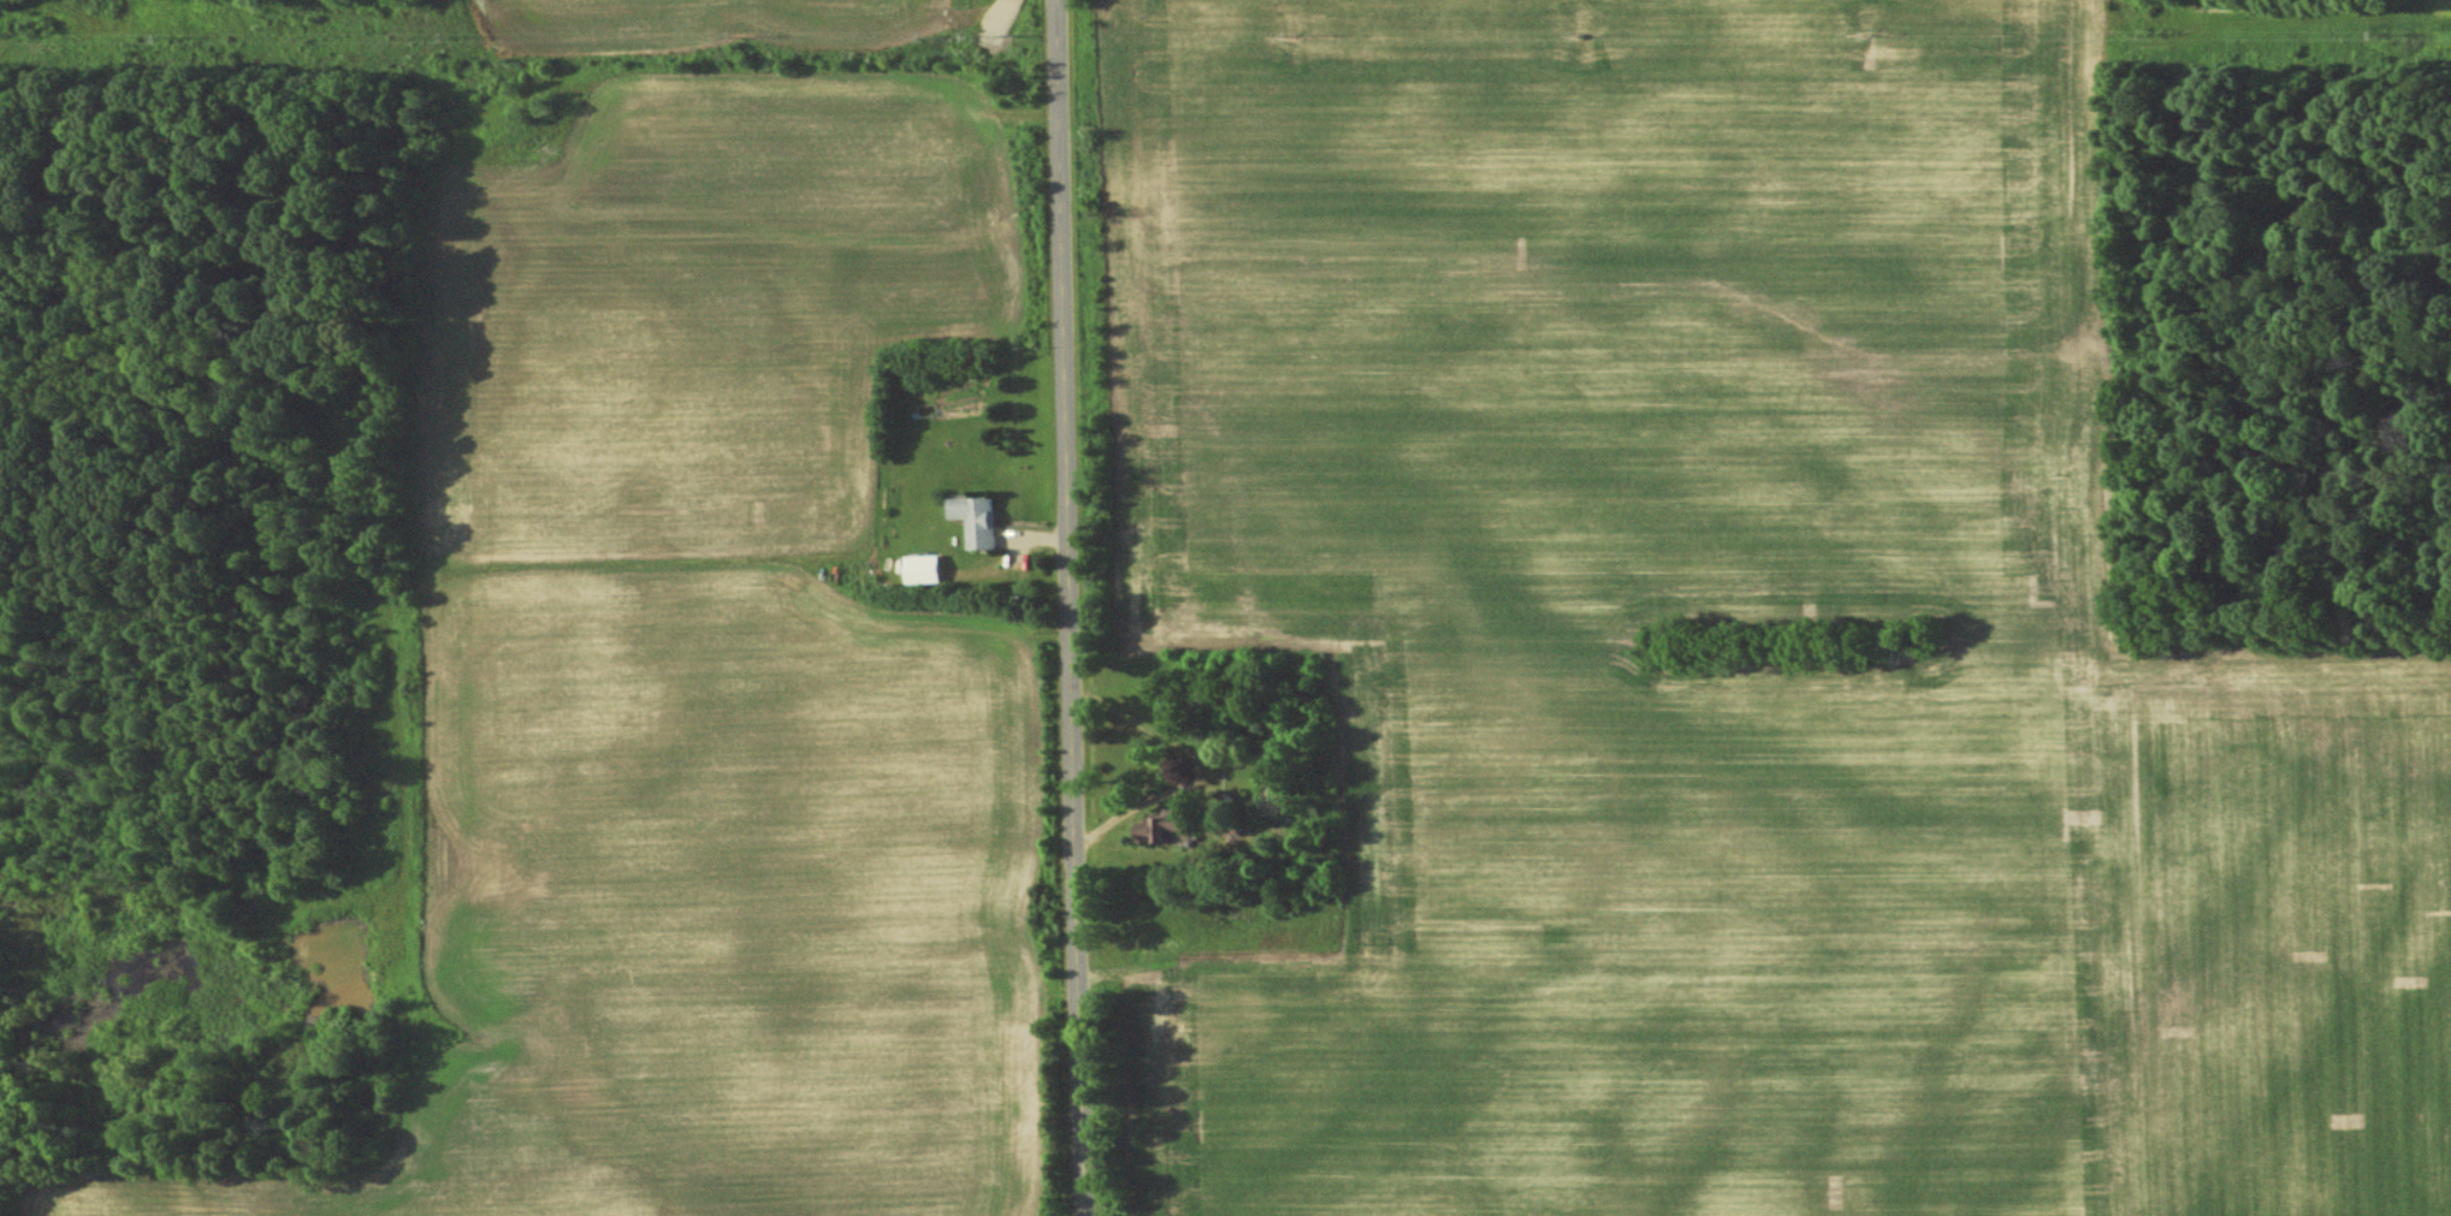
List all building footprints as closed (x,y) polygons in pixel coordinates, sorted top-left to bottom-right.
[(954,498),(955,519),(969,519),(970,549),(998,549),(997,497),(954,498)] [(909,556),(910,584),(944,583),(943,554),(909,556)] [(1151,819),(1152,842),(1202,838),(1201,815),(1151,819)]
